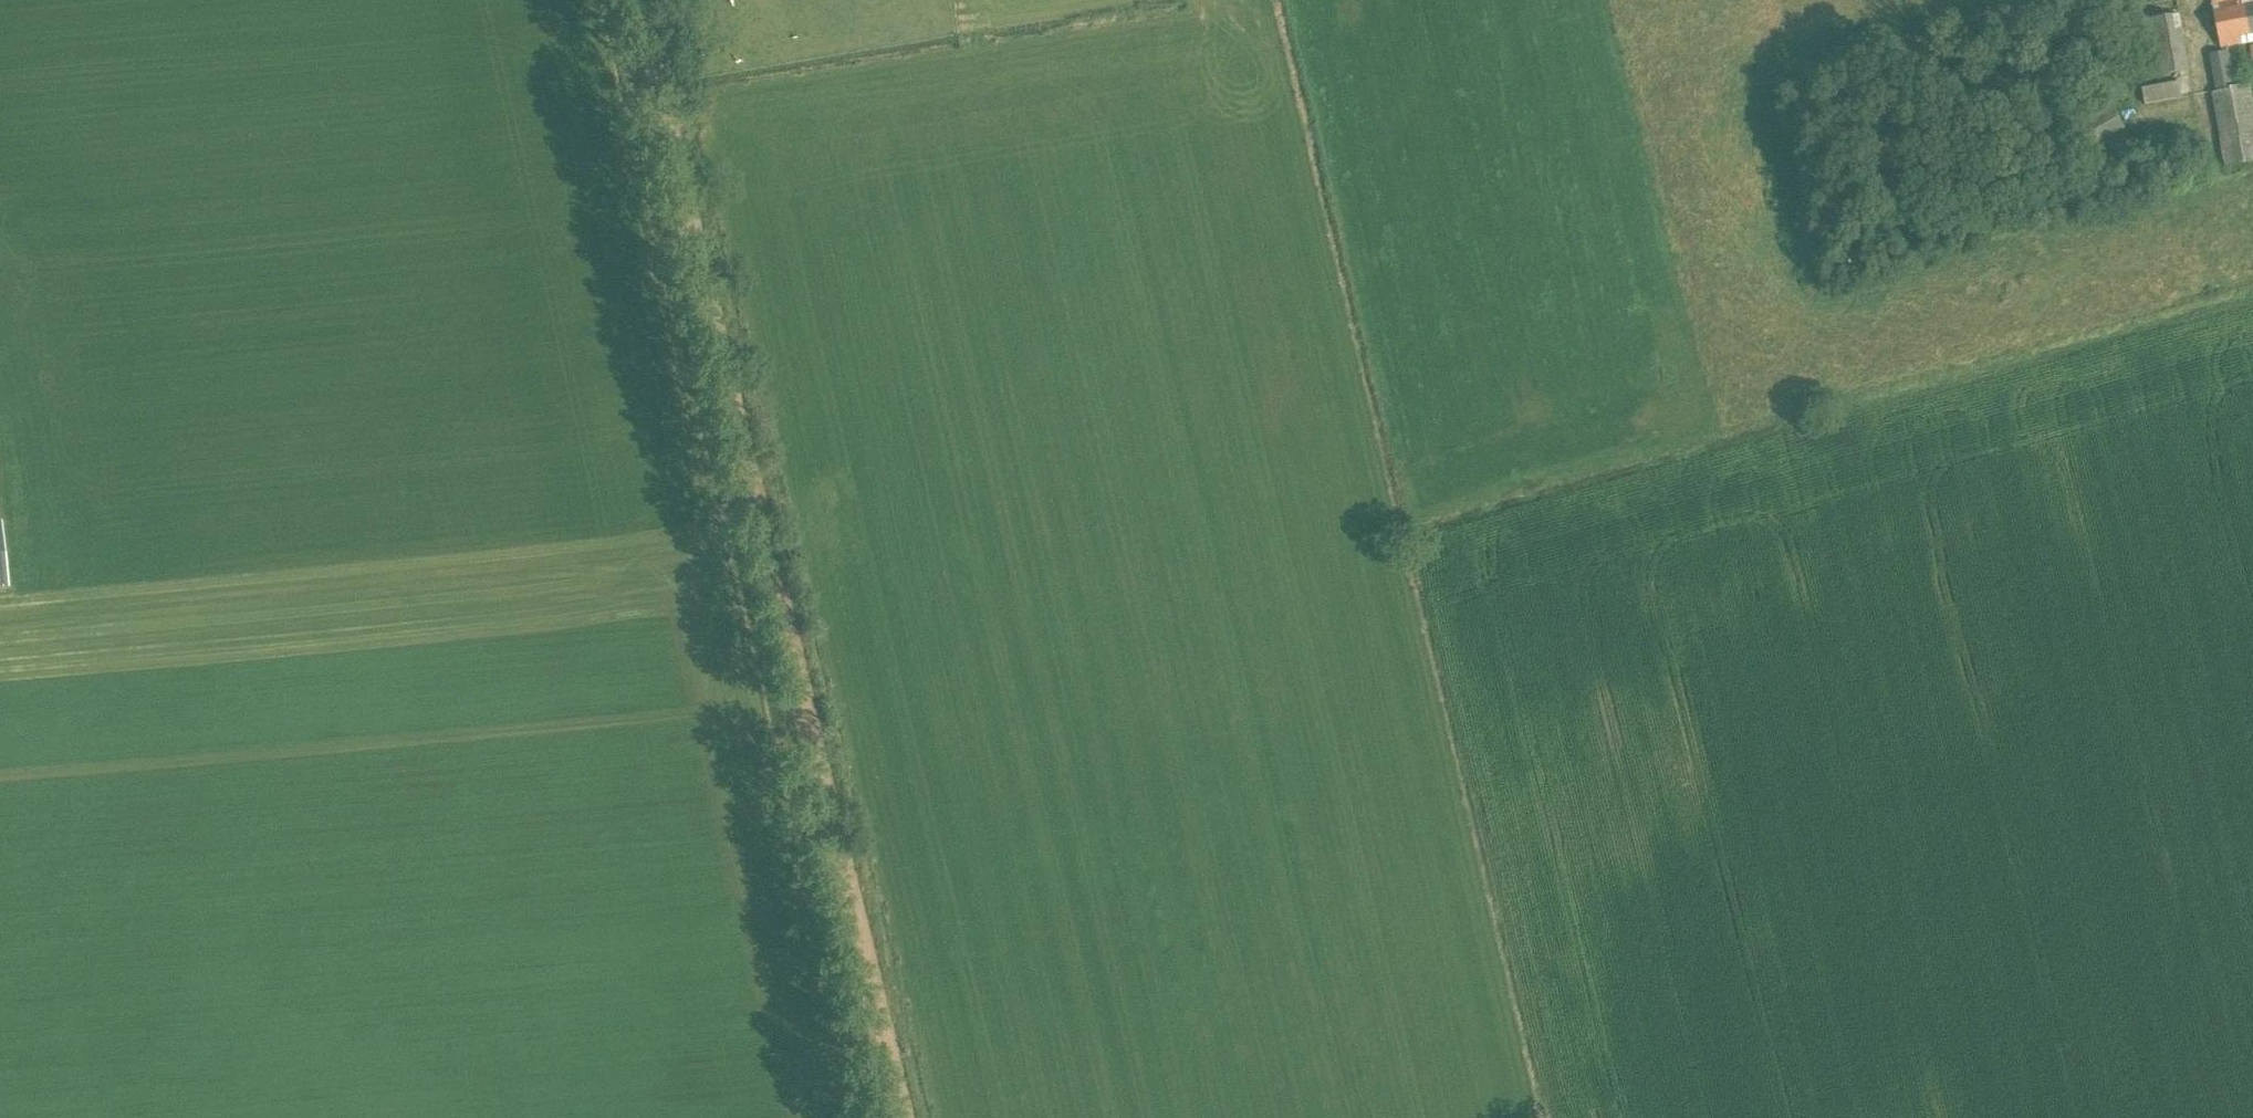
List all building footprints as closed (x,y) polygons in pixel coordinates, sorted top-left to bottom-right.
[(2220,47),(2252,41),(2252,0),(2211,0),(2220,47)] [(2148,77),(2188,70),(2178,15),(2139,21),(2148,77)] [(2215,86),(2233,83),(2227,52),(2210,56),(2215,86)] [(2252,161),(2252,114),(2248,85),(2213,92),(2226,166),(2252,161)] [(2079,155),(2125,128),(2112,106),(2066,133),(2079,155)]
